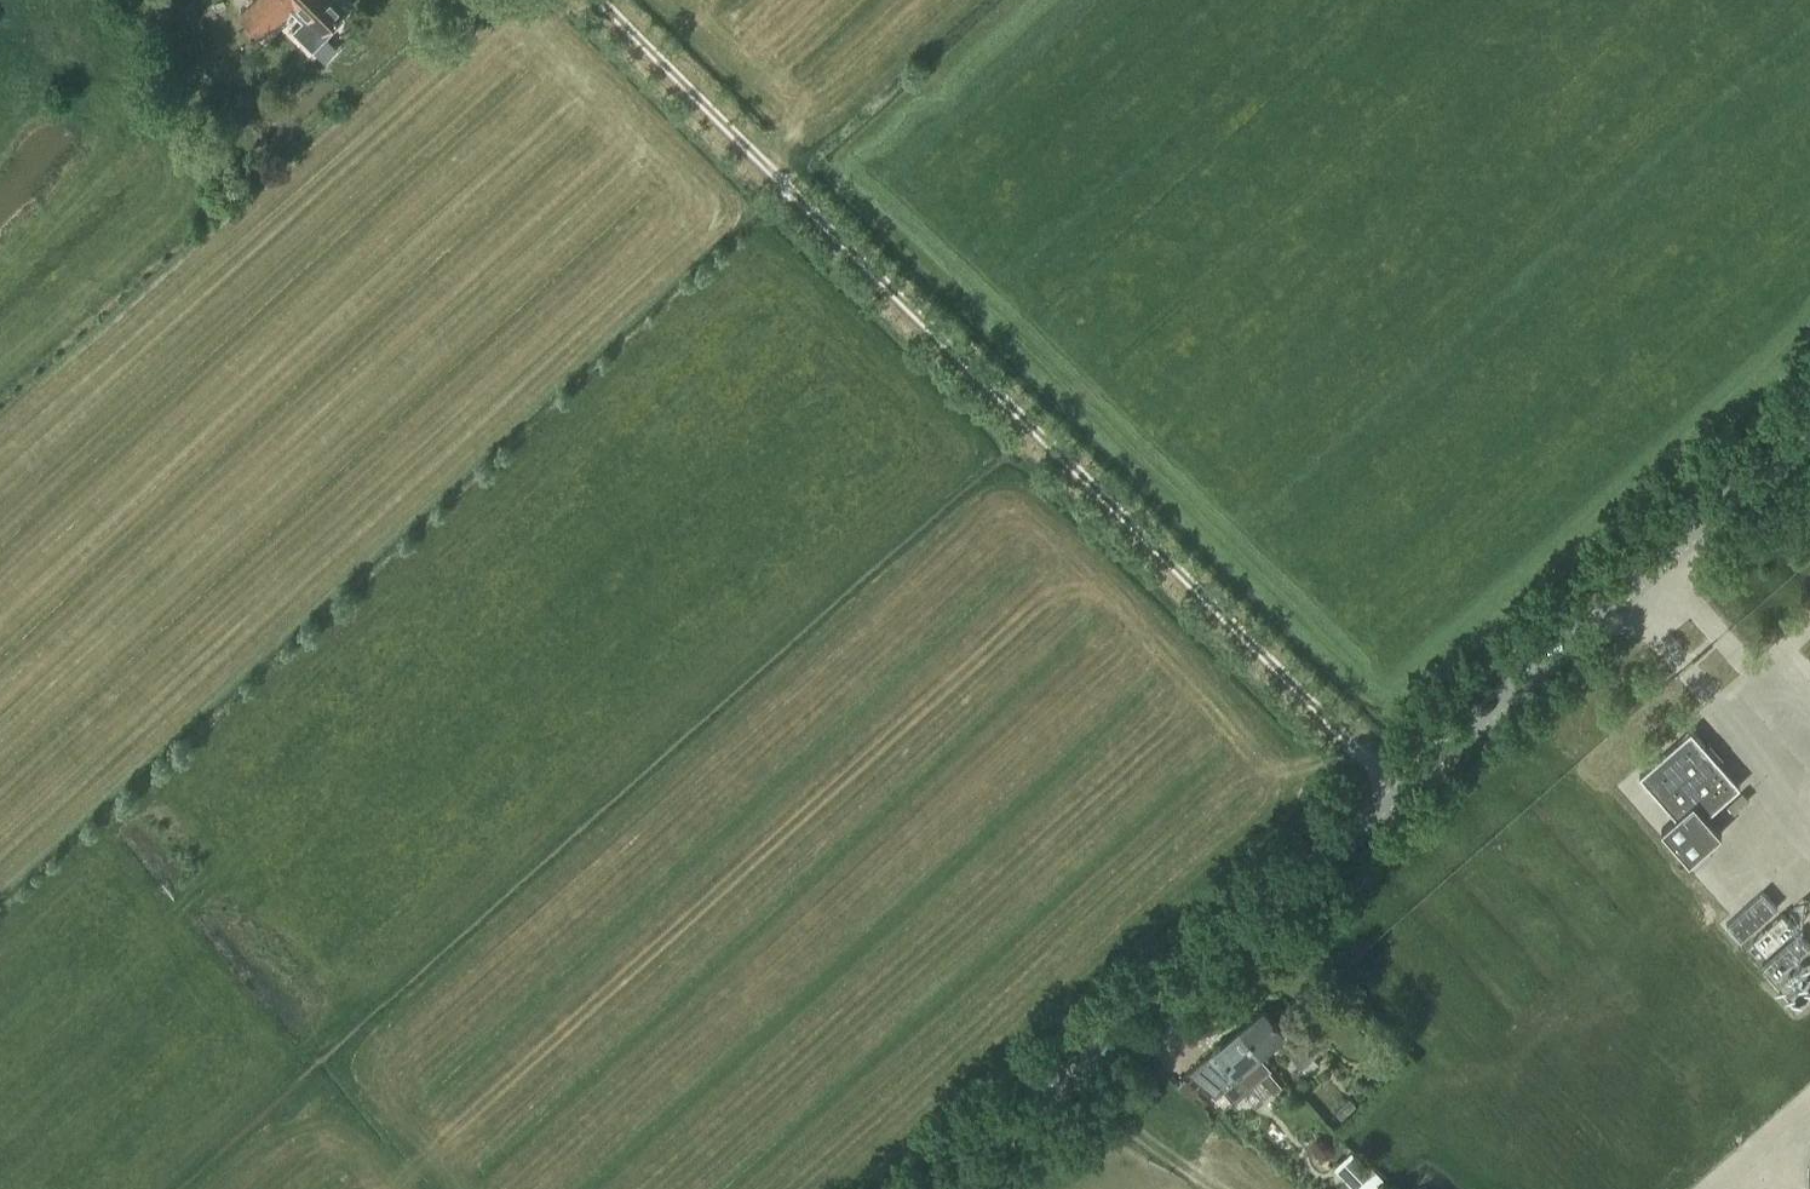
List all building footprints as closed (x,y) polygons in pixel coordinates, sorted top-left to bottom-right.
[(240,15),(261,37),(291,9),(303,21),(292,30),(307,46),(322,32),(322,33),(327,28),(329,31),(333,31),(343,21),(344,18),(341,15),(345,11),(342,7),(344,5),(345,2),(342,0),(255,0),(240,15)] [(1706,746),(1691,730),(1639,775),(1676,817),(1661,829),(1690,862),(1722,833),(1707,816),(1740,786),(1719,762),(1723,758),(1710,743),(1706,746)] [(1741,939),(1777,907),(1763,891),(1727,923),(1741,939)] [(1766,954),(1795,928),(1782,914),(1753,939),(1766,954)] [(1809,947),(1809,945),(1798,932),(1762,964),(1774,978),(1809,947)] [(1261,1051),(1285,1032),(1265,1008),(1241,1028),(1261,1051)] [(1216,1050),(1249,1088),(1261,1078),(1269,1071),(1270,1070),(1257,1055),(1261,1051),(1241,1028),(1216,1050)] [(1307,1074),(1318,1064),(1312,1056),(1320,1049),(1309,1036),(1291,1052),(1302,1066),(1301,1067),(1307,1074)] [(1233,1101),(1249,1088),(1215,1050),(1189,1072),(1216,1094),(1222,1089),(1233,1101)] [(1269,1071),(1261,1078),(1274,1092),(1281,1086),(1269,1071)] [(1342,1119),(1356,1105),(1349,1098),(1335,1112),(1342,1119)] [(1334,1168),(1346,1180),(1354,1188),(1372,1188),(1382,1180),(1354,1149),(1334,1168)]
